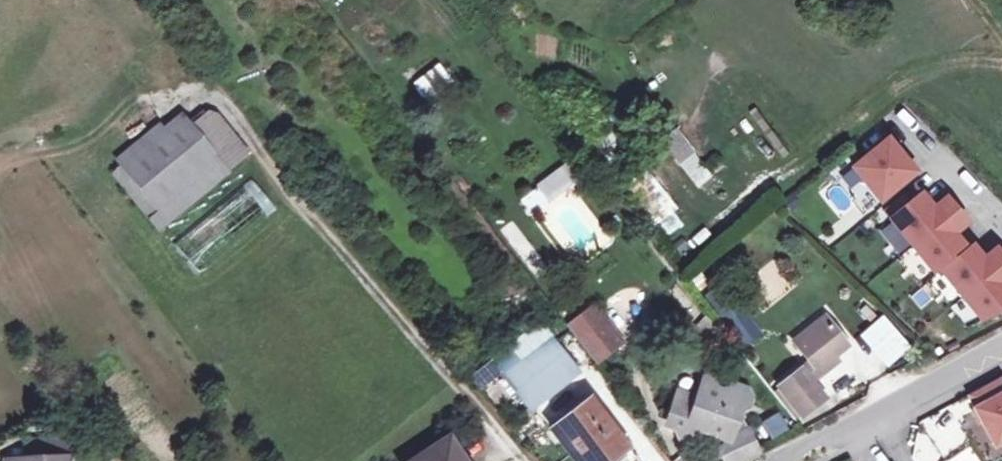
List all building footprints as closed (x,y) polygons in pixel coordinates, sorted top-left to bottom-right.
[(423,103),(453,88),(441,65),(411,80),(423,103)] [(185,115),(112,175),(157,229),(249,153),(216,115),(209,113),(193,126),(185,115)] [(674,132),(664,140),(700,185),(710,177),(674,132)] [(888,138),(853,167),(880,200),(916,171),(888,138)] [(642,161),(619,179),(654,225),(677,208),(642,161)] [(891,218),(913,245),(957,209),(946,197),(934,207),(921,192),(891,218)] [(935,272),(940,268),(966,247),(954,232),(967,221),(957,209),(913,245),(935,272)] [(519,254),(531,246),(513,221),(501,229),(519,254)] [(940,268),(963,295),(1001,263),(1001,253),(996,247),(984,257),(972,243),(966,247),(940,268)] [(777,261),(744,283),(762,310),(795,288),(777,261)] [(963,295),(982,318),(1001,307),(1001,263),(963,295)] [(738,298),(721,307),(740,346),(758,337),(738,298)] [(592,306),(567,325),(595,361),(620,342),(592,306)] [(881,315),(855,338),(884,369),(909,346),(881,315)] [(816,366),(832,354),(846,344),(825,318),(795,342),(810,361),(800,369),(810,380),(821,372),(816,366)] [(497,365),(529,407),(575,371),(552,341),(523,365),(513,352),(497,365)] [(837,360),(832,354),(816,366),(821,372),(837,360)] [(810,380),(800,369),(779,385),(802,415),(824,399),(810,380)] [(970,394),(978,409),(975,410),(994,446),(1001,442),(1001,380),(1001,378),(970,394)] [(723,460),(743,460),(759,454),(748,429),(737,433),(730,430),(738,411),(746,406),(751,398),(746,389),(735,384),(725,390),(724,393),(703,386),(698,400),(679,393),(668,423),(687,430),(689,424),(727,438),(725,445),(718,449),(723,460)] [(590,398),(550,429),(575,460),(610,460),(628,447),(590,398)] [(924,424),(941,456),(966,442),(948,410),(924,424)] [(760,423),(769,440),(787,430),(778,413),(760,423)] [(448,438),(412,460),(463,460),(448,438)] [(68,451),(68,442),(68,440),(37,441),(38,460),(28,460),(69,460),(68,451)] [(26,460),(28,460),(38,460),(37,441),(25,442),(26,460)] [(83,441),(68,442),(68,451),(84,451),(83,441)] [(968,445),(947,460),(980,460),(968,445)]
